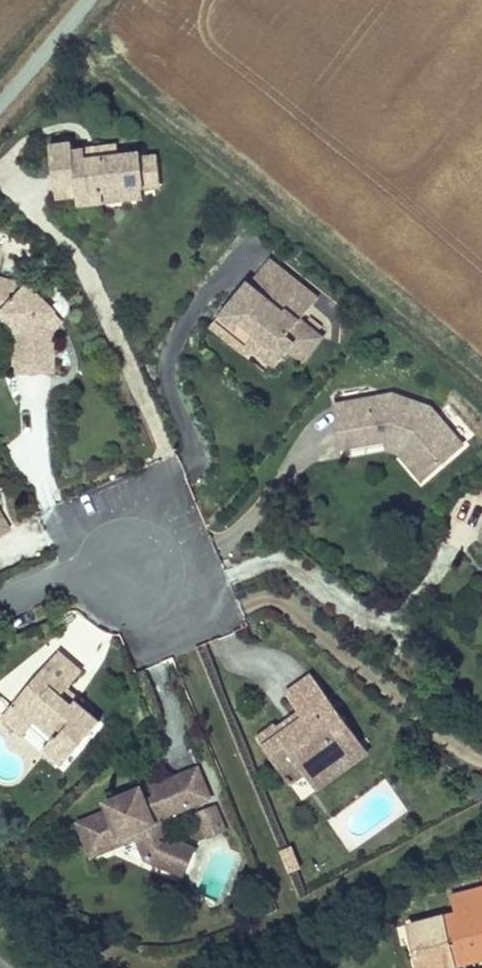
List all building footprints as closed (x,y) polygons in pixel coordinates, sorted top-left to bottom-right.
[(36,151),(41,200),(67,198),(68,210),(98,207),(112,191),(134,189),(130,157),(110,159),(109,151),(63,156),(62,148),(36,151)] [(240,282),(211,317),(231,334),(236,327),(245,334),(249,354),(267,369),(279,354),(286,345),(299,355),(313,338),(293,323),(311,301),(264,263),(245,286),(240,282)] [(18,332),(18,352),(13,352),(13,373),(50,373),(51,331),(40,321),(47,314),(24,292),(0,284),(0,319),(18,332)] [(57,325),(47,314),(40,321),(51,331),(57,325)] [(231,334),(211,317),(202,329),(234,356),(249,354),(245,334),(236,327),(231,334)] [(10,335),(18,332),(0,319),(0,327),(10,335)] [(292,365),(299,355),(286,345),(279,354),(292,365)] [(322,417),(331,458),(376,447),(398,451),(419,477),(452,450),(421,414),(384,403),(322,417)] [(331,458),(333,467),(378,458),(393,462),(411,483),(419,477),(398,451),(376,447),(331,458)] [(50,651),(8,702),(31,721),(48,735),(37,748),(56,763),(91,720),(58,692),(75,672),(50,651)] [(263,722),(247,734),(271,768),(287,756),(299,772),(317,759),(323,768),(355,746),(305,677),(279,696),(290,711),(296,720),(273,736),(267,728),(263,722)] [(18,738),(31,721),(8,702),(0,712),(0,723),(18,738)] [(290,711),(267,728),(273,736),(296,720),(290,711)] [(317,759),(299,772),(313,790),(361,755),(355,746),(323,768),(317,759)] [(287,756),(271,768),(283,784),(299,772),(287,756)] [(101,811),(71,825),(86,857),(106,847),(103,839),(125,829),(128,837),(136,853),(166,865),(176,841),(163,836),(155,818),(201,796),(188,770),(147,789),(151,798),(140,804),(137,797),(121,805),(116,795),(98,804),(101,811)] [(132,788),(116,795),(121,805),(137,797),(132,788)] [(207,834),(226,830),(220,804),(201,808),(207,834)] [(103,839),(106,847),(128,837),(125,829),(103,839)] [(194,848),(176,841),(166,865),(184,872),(194,848)] [(288,873),(303,868),(295,844),(280,849),(288,873)] [(481,952),(481,882),(454,890),(459,908),(425,919),(430,936),(419,940),(426,961),(459,950),(462,958),(481,952)] [(430,936),(425,919),(413,922),(419,940),(430,936)] [(462,958),(459,950),(426,961),(428,967),(431,967),(462,958)]
